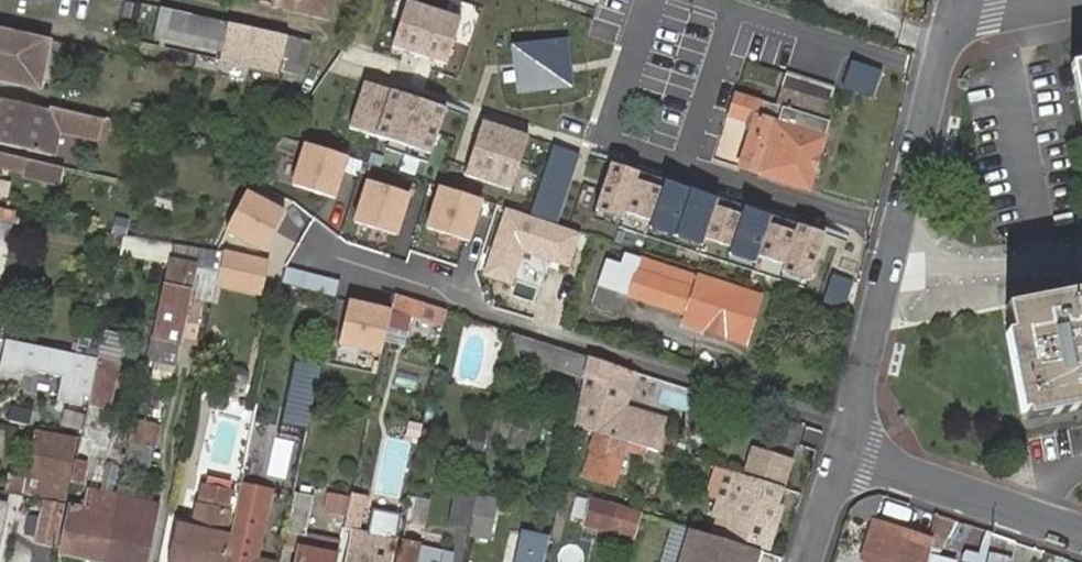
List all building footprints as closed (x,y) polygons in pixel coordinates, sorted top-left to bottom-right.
[(327,19),(331,0),(274,0),(273,6),(327,19)] [(411,0),(407,0),(392,46),(446,63),(461,16),(411,0)] [(161,10),(156,36),(222,51),(223,48),(228,25),(161,10)] [(289,39),(228,25),(223,48),(284,62),(289,39)] [(48,41),(0,30),(0,81),(38,89),(48,41)] [(301,42),(289,39),(284,62),(282,73),(292,75),(298,51),(301,42)] [(567,39),(514,45),(516,68),(519,91),(572,85),(570,67),(567,39)] [(308,53),(310,44),(301,42),(298,51),(308,53)] [(303,77),(308,53),(298,51),(292,75),(303,77)] [(1065,66),(1078,125),(1081,124),(1081,63),(1065,66)] [(776,107),(825,123),(835,90),(787,74),(776,107)] [(445,108),(364,82),(350,127),(431,153),(445,108)] [(303,98),(310,99),(314,93),(305,91),(303,98)] [(807,191),(829,125),(825,123),(776,107),(735,93),(727,118),(748,124),(746,130),(752,132),(740,169),(807,191)] [(56,129),(97,138),(101,119),(0,97),(0,98),(0,146),(50,156),(56,129)] [(97,138),(110,141),(115,122),(101,119),(97,138)] [(528,135),(482,121),(465,174),(512,188),(528,135)] [(550,145),(527,215),(557,224),(579,155),(550,145)] [(298,149),(287,189),(330,200),(341,160),(298,149)] [(23,174),(25,160),(0,155),(0,169),(23,174)] [(25,160),(23,174),(57,181),(60,168),(25,160)] [(636,173),(612,165),(597,209),(623,218),(625,211),(653,219),(650,227),(703,244),(706,237),(733,246),(731,254),(757,263),(760,255),(787,264),(784,271),(813,281),(828,234),(798,224),(795,233),(770,225),(773,216),(746,207),(743,216),(714,206),(717,199),(664,181),(661,190),(633,181),(636,173)] [(360,186),(350,226),(393,238),(404,198),(360,186)] [(433,192),(423,232),(466,243),(477,203),(433,192)] [(283,214),(246,195),(226,235),(263,254),(283,214)] [(527,215),(505,208),(484,275),(513,284),(523,253),(570,268),(582,232),(557,224),(527,215)] [(17,227),(19,217),(0,213),(0,224),(17,227)] [(168,262),(171,246),(124,240),(121,258),(167,266),(168,262)] [(168,262),(170,262),(194,267),(191,284),(215,289),(218,269),(222,254),(212,252),(171,246),(168,262)] [(254,276),(257,262),(222,254),(218,269),(224,270),(219,292),(264,301),(268,279),(254,276)] [(626,297),(635,272),(639,259),(626,254),(621,268),(609,263),(600,288),(626,297)] [(639,259),(635,272),(694,292),(686,316),(684,325),(744,343),(759,299),(639,259)] [(191,284),(194,267),(170,262),(157,337),(178,342),(191,284)] [(338,293),(340,282),(287,269),(285,281),(338,293)] [(635,272),(626,297),(686,316),(694,292),(635,272)] [(1023,419),(1081,408),(1081,293),(1008,307),(1013,333),(1005,334),(1023,419)] [(417,302),(395,295),(391,311),(414,318),(444,328),(447,313),(417,302)] [(343,305),(332,345),(375,356),(386,316),(343,305)] [(405,350),(414,318),(391,311),(385,344),(405,350)] [(119,360),(125,334),(106,329),(99,355),(119,360)] [(590,359),(514,335),(509,356),(585,382),(590,359)] [(157,337),(152,336),(146,364),(172,370),(178,342),(157,337)] [(0,373),(0,378),(22,383),(25,374),(62,382),(57,407),(87,413),(88,409),(98,364),(6,344),(0,373)] [(590,359),(585,382),(576,427),(598,434),(648,449),(660,453),(669,425),(627,411),(638,375),(590,359)] [(119,366),(98,361),(98,364),(88,409),(108,414),(119,366)] [(308,404),(294,401),(289,426),(302,429),(308,404)] [(136,427),(129,462),(142,465),(146,446),(153,447),(157,431),(136,427)] [(648,449),(598,434),(584,478),(612,487),(623,453),(644,459),(648,449)] [(39,438),(28,483),(14,480),(11,492),(63,504),(75,447),(39,438)] [(792,460),(752,447),(742,478),(782,490),(792,460)] [(89,465),(76,462),(72,483),(85,486),(89,465)] [(742,478),(716,470),(708,497),(719,500),(713,516),(731,523),(726,536),(766,549),(773,529),(769,527),(782,490),(742,478)] [(244,474),(240,493),(236,512),(226,561),(259,561),(238,557),(241,542),(244,543),(258,478),(244,474)] [(240,493),(203,485),(199,504),(236,512),(240,493)] [(480,495),(457,491),(450,527),(472,531),(480,495)] [(370,497),(353,493),(350,503),(368,507),(370,497)] [(295,494),(287,534),(306,538),(307,534),(314,498),(295,494)] [(97,561),(106,561),(118,500),(93,495),(89,513),(72,510),(63,554),(97,561)] [(499,499),(480,495),(472,531),(470,539),(491,544),(499,499)] [(106,561),(146,561),(158,508),(118,500),(106,561)] [(58,551),(67,507),(45,502),(35,545),(58,551)] [(586,527),(635,540),(641,517),(591,502),(586,527)] [(368,507),(350,503),(345,530),(362,533),(368,507)] [(170,561),(226,561),(236,512),(199,504),(194,529),(177,525),(170,561)] [(347,561),(390,561),(400,516),(378,511),(368,549),(351,545),(347,561)] [(636,539),(642,540),(649,518),(642,516),(636,539)] [(713,516),(708,530),(726,536),(731,523),(713,516)] [(933,539),(875,520),(863,560),(870,561),(928,561),(933,539)] [(407,528),(399,561),(418,561),(425,532),(407,528)] [(684,561),(729,561),(730,561),(734,561),(750,561),(753,551),(693,532),(684,561)] [(550,539),(523,533),(517,561),(545,561),(550,539)] [(306,538),(302,549),(339,558),(343,540),(307,534),(306,538)] [(368,549),(371,539),(353,535),(351,545),(368,549)] [(339,558),(302,549),(299,561),(338,561),(339,558)] [(987,555),(962,550),(959,561),(986,561),(987,555)] [(988,552),(987,555),(986,561),(1005,561),(1007,555),(988,552)]
